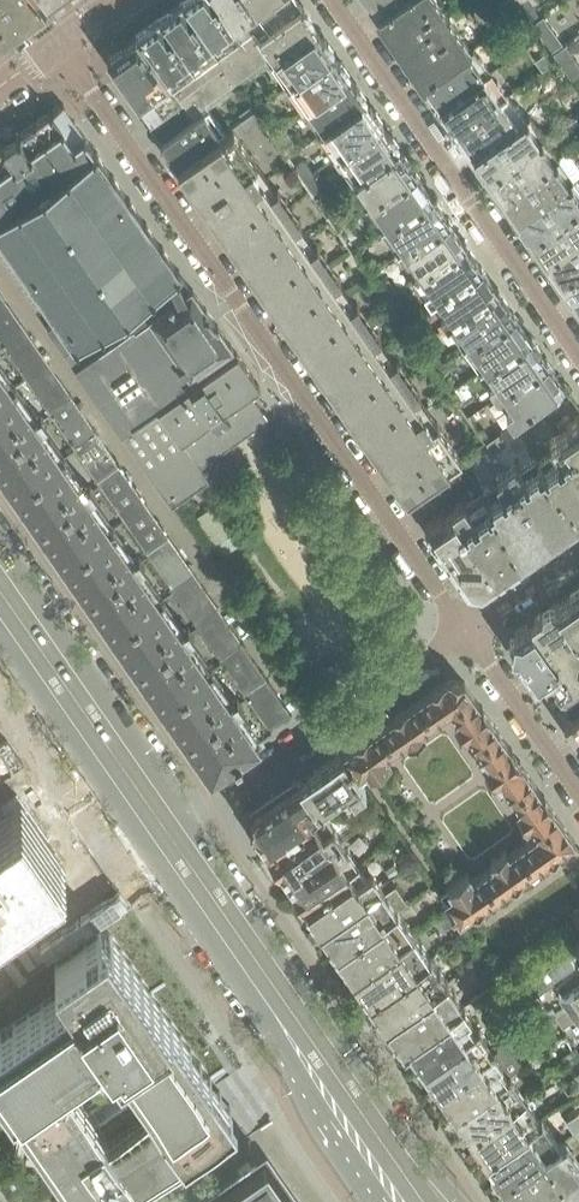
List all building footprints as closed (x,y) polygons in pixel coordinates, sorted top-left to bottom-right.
[(10,31),(21,22),(5,0),(0,0),(0,38),(10,31)] [(21,22),(43,6),(39,0),(5,0),(21,22)] [(213,0),(183,0),(181,1),(225,64),(248,49),(219,8),(213,0)] [(247,0),(213,0),(219,8),(248,49),(261,39),(270,33),(247,0)] [(297,0),(247,0),(270,33),(304,10),(297,0)] [(378,15),(399,0),(367,0),(378,15)] [(449,13),(440,0),(399,0),(378,15),(399,46),(449,13)] [(465,2),(464,0),(459,0),(449,7),(451,11),(465,2)] [(517,4),(528,20),(538,14),(529,0),(523,0),(517,4)] [(239,84),(225,64),(181,1),(160,16),(217,99),(226,93),(239,84)] [(270,62),(317,29),(304,10),(270,33),(261,39),(266,46),(262,49),(270,62)] [(464,50),(471,45),(449,13),(399,46),(422,79),(464,50)] [(217,99),(160,16),(136,34),(166,77),(171,83),(183,103),(190,112),(193,117),(207,107),(217,99)] [(564,43),(550,23),(536,32),(550,53),(564,43)] [(291,82),(333,52),(317,29),(270,62),(280,76),(284,72),(291,82)] [(183,103),(171,83),(166,77),(136,34),(107,55),(141,104),(138,109),(150,126),(174,109),(181,119),(190,112),(183,103)] [(439,103),(481,75),(488,70),(480,58),(472,63),(464,50),(422,79),(439,103)] [(302,109),(349,75),(333,52),(291,82),(299,94),(295,97),(302,109)] [(323,129),(366,99),(349,75),(302,109),(311,121),(316,118),(323,129)] [(455,127),(498,98),(504,93),(495,81),(489,86),(481,75),(439,103),(455,127)] [(251,85),(244,91),(242,92),(245,97),(251,104),(254,109),(263,102),(251,85)] [(473,153),(522,119),(513,106),(506,111),(498,98),(455,127),(473,153)] [(274,109),(268,99),(263,102),(254,109),(260,118),(274,109)] [(335,156),(382,123),(366,99),(323,129),(331,141),(327,144),(335,156)] [(179,274),(180,273),(179,272),(180,271),(112,174),(112,175),(97,153),(96,150),(95,151),(63,105),(64,105),(63,103),(62,103),(51,110),(50,108),(48,110),(49,112),(35,121),(34,120),(32,121),(33,122),(19,132),(18,130),(16,131),(17,133),(10,138),(3,143),(2,141),(0,142),(0,143),(1,145),(0,145),(0,235),(58,319),(47,327),(64,350),(120,431),(234,352),(231,346),(231,345),(192,289),(191,288),(190,289),(179,274)] [(241,118),(254,109),(251,104),(238,113),(241,118)] [(175,162),(218,133),(210,122),(215,119),(207,107),(193,117),(194,118),(161,142),(175,162)] [(158,138),(182,121),(181,119),(174,109),(150,126),(158,138)] [(488,174),(541,137),(526,115),(522,119),(473,153),(488,174)] [(556,128),(570,118),(560,116),(552,122),(556,128)] [(355,176),(398,146),(382,123),(335,156),(343,168),(348,165),(355,176)] [(421,409),(342,295),(263,181),(247,192),(244,188),(259,177),(251,165),(256,161),(230,124),(218,133),(175,162),(407,496),(442,471),(462,458),(437,422),(432,425),(424,414),(408,425),(405,420),(421,409)] [(297,148),(281,124),(271,131),(287,155),(297,148)] [(560,134),(556,128),(548,133),(552,139),(560,134)] [(502,194),(555,158),(541,137),(488,174),(502,194)] [(363,206),(415,170),(398,146),(355,176),(347,182),(363,206)] [(516,215),(570,178),(555,158),(502,194),(516,215)] [(313,172),(304,159),(295,166),(303,179),(313,172)] [(379,229),(431,193),(415,170),(363,206),(379,229)] [(322,186),(313,172),(303,179),(313,192),(322,186)] [(578,204),(578,192),(570,178),(516,215),(531,237),(578,204)] [(396,253),(447,217),(431,193),(379,229),(396,253)] [(578,234),(578,204),(531,237),(545,257),(578,234)] [(412,276),(463,240),(447,217),(396,253),(399,257),(412,276)] [(578,267),(578,234),(545,257),(561,279),(578,267)] [(429,301),(480,264),(463,240),(412,276),(429,301)] [(445,324),(496,288),(480,264),(429,301),(445,324)] [(578,296),(578,267),(561,279),(575,299),(578,296)] [(395,290),(384,274),(374,281),(385,297),(395,290)] [(461,348),(512,311),(496,288),(445,324),(461,348)] [(403,301),(395,290),(385,297),(393,309),(403,301)] [(0,293),(0,387),(44,356),(0,293)] [(477,371),(529,335),(512,311),(461,348),(477,371)] [(417,344),(432,333),(427,326),(412,336),(417,344)] [(493,394),(545,358),(529,335),(477,371),(493,394)] [(445,360),(436,347),(425,356),(433,367),(445,360)] [(200,466),(268,418),(255,399),(250,392),(260,385),(237,353),(236,351),(234,352),(120,431),(171,505),(209,479),(200,466)] [(44,356),(0,387),(0,465),(12,482),(72,442),(93,428),(44,356)] [(538,401),(562,384),(545,358),(493,394),(511,420),(538,401)] [(537,404),(525,413),(532,423),(544,414),(537,404)] [(563,426),(564,428),(544,441),(549,448),(533,458),(555,489),(558,487),(578,517),(578,516),(578,415),(563,426)] [(60,552),(141,497),(118,464),(97,478),(72,442),(12,482),(60,552)] [(578,517),(558,487),(555,489),(533,458),(532,457),(516,467),(513,462),(503,469),(549,537),(578,517)] [(549,537),(503,469),(492,476),(496,481),(480,492),(503,525),(501,526),(520,557),(549,537)] [(520,557),(501,526),(503,525),(480,492),(463,504),(460,500),(448,508),(495,574),(520,557)] [(192,570),(141,497),(60,552),(111,625),(192,570)] [(244,540),(217,501),(195,517),(221,555),(244,540)] [(495,574),(448,508),(439,513),(438,511),(424,521),(467,582),(475,584),(480,585),(495,574)] [(216,605),(192,570),(111,625),(160,696),(220,655),(194,619),(216,605)] [(554,604),(575,633),(578,631),(578,633),(578,587),(554,604)] [(577,651),(578,650),(578,633),(578,631),(575,633),(554,604),(513,632),(511,645),(535,681),(544,676),(552,676),(551,682),(565,702),(578,692),(578,663),(575,662),(577,651)] [(241,641),(220,655),(160,696),(210,769),(291,713),(241,641)] [(521,877),(533,868),(547,858),(548,859),(558,852),(557,850),(573,839),(549,805),(550,804),(543,795),(533,782),(533,781),(520,763),(521,762),(520,760),(511,748),(510,748),(488,716),(489,716),(482,706),(481,706),(464,682),(448,679),(442,683),(441,682),(432,689),(432,690),(405,709),(404,708),(394,715),(395,716),(367,735),(366,734),(356,741),(357,742),(343,752),(362,779),(388,760),(384,754),(406,738),(410,744),(426,733),(422,727),(448,709),(456,710),(459,714),(450,720),(460,735),(467,730),(483,752),(475,757),(481,765),(479,766),(493,785),(494,784),(500,793),(506,789),(521,811),(515,814),(524,827),(530,823),(534,830),(532,837),(507,855),(503,850),(491,859),(494,864),(471,880),(467,875),(441,893),(451,906),(461,921),(473,912),(474,913),(485,905),(484,904),(511,885),(511,886),(522,879),(521,877)] [(316,695),(309,682),(299,688),(307,701),(316,695)] [(565,702),(554,708),(578,744),(578,692),(565,702)] [(365,783),(362,779),(343,752),(342,751),(298,782),(311,800),(320,814),(325,811),(365,783)] [(303,805),(311,800),(298,782),(252,813),(250,826),(267,851),(313,819),(303,805)] [(3,907),(37,884),(41,881),(42,880),(65,864),(48,840),(18,796),(16,793),(4,802),(0,796),(0,909),(3,907)] [(285,876),(343,836),(325,811),(320,814),(313,819),(267,851),(285,876)] [(303,902),(360,862),(343,836),(285,876),(303,902)] [(325,922),(382,882),(373,870),(368,873),(360,862),(303,902),(312,914),(320,915),(325,922)] [(398,871),(393,864),(385,870),(390,877),(398,871)] [(337,950),(398,906),(406,901),(395,883),(387,889),(382,882),(325,922),(320,926),(321,928),(336,927),(342,935),(336,949),(337,950)] [(358,970),(415,929),(398,906),(337,950),(345,962),(353,963),(358,970)] [(83,1201),(154,1201),(158,1199),(144,1178),(201,1138),(196,1131),(196,1130),(198,1130),(206,1084),(204,1084),(204,1083),(211,1078),(106,926),(54,963),(69,984),(0,1032),(0,1082),(83,1201)] [(369,997),(431,953),(416,931),(415,929),(358,970),(353,974),(354,975),(358,972),(363,978),(362,986),(361,986),(369,997)] [(506,987),(531,1022),(546,1012),(534,994),(555,979),(578,963),(578,937),(506,987)] [(1,959),(16,980),(19,984),(27,978),(10,953),(1,959)] [(390,1016),(447,976),(431,953),(369,997),(378,1010),(386,1011),(390,1016)] [(555,979),(562,991),(558,994),(566,1005),(554,1015),(570,1037),(578,1030),(578,963),(555,979)] [(401,1044),(464,1000),(447,976),(390,1016),(391,1018),(386,1021),(401,1044)] [(477,1009),(497,994),(490,985),(470,999),(477,1009)] [(421,1065),(476,1027),(468,1015),(472,1012),(464,1000),(401,1044),(404,1047),(408,1044),(411,1050),(413,1059),(414,1061),(414,1060),(421,1065)] [(437,1087),(492,1049),(484,1037),(488,1035),(480,1024),(476,1027),(421,1065),(422,1065),(427,1072),(429,1082),(429,1083),(430,1083),(437,1087)] [(453,1110),(511,1069),(521,1063),(505,1040),(492,1049),(437,1087),(438,1088),(443,1095),(445,1104),(444,1104),(445,1106),(446,1105),(453,1110)] [(564,1055),(570,1063),(570,1064),(578,1058),(578,1053),(575,1047),(564,1055)] [(469,1133),(524,1095),(516,1084),(520,1081),(511,1069),(453,1110),(459,1117),(460,1127),(461,1128),(469,1133)] [(485,1156),(539,1118),(531,1107),(536,1105),(527,1093),(524,1095),(469,1133),(474,1140),(476,1149),(476,1150),(477,1151),(485,1156)] [(502,1181),(561,1140),(543,1115),(539,1118),(485,1156),(492,1165),(493,1175),(494,1176),(502,1181)] [(578,1165),(578,1164),(562,1140),(561,1140),(502,1181),(509,1191),(508,1196),(508,1197),(511,1201),(525,1201),(578,1165)] [(267,1154),(197,1201),(300,1201),(267,1154)] [(525,1201),(578,1201),(578,1165),(525,1201)]
